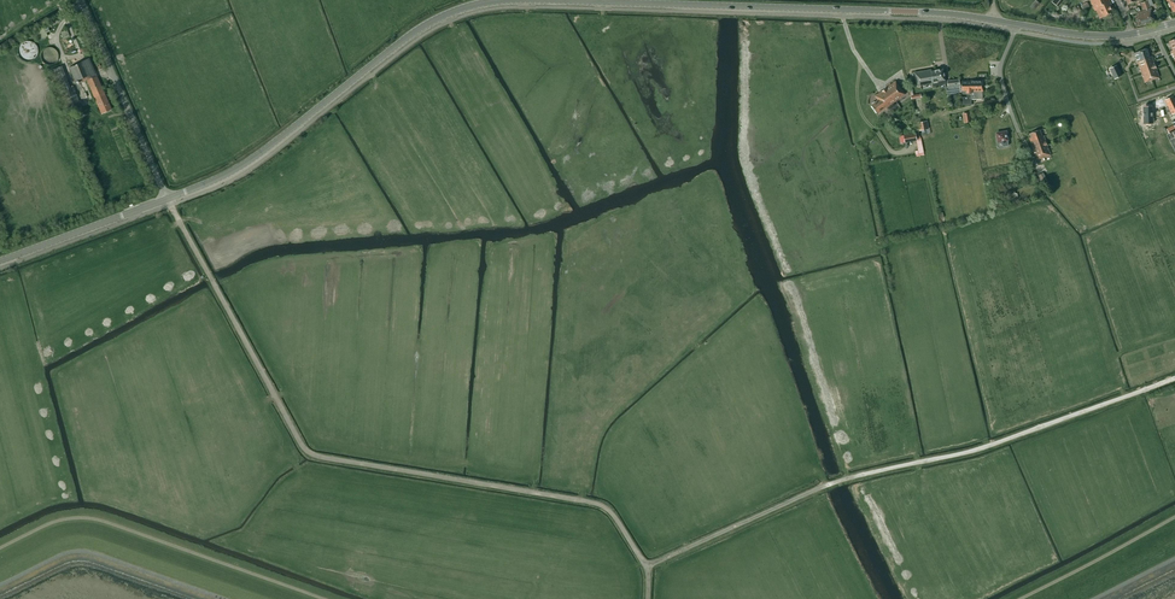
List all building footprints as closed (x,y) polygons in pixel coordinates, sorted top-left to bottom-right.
[(1111,5),(1109,0),(1090,0),(1091,2),(1092,4),(1094,7),(1093,7),(1095,11),(1096,10),(1100,18),(1113,12),(1110,5),(1111,5)] [(1150,7),(1148,0),(1141,3),(1142,7),(1141,7),(1142,10),(1150,7)] [(1167,1),(1168,1),(1172,12),(1174,11),(1174,0),(1166,0),(1167,1)] [(1087,2),(1081,5),(1083,10),(1090,7),(1087,2)] [(1145,24),(1155,20),(1151,8),(1137,13),(1138,15),(1135,16),(1138,26),(1145,23),(1145,24)] [(34,30),(37,39),(48,36),(47,30),(50,30),(49,25),(34,30)] [(68,28),(61,31),(64,38),(70,36),(68,28)] [(29,41),(25,41),(23,42),(20,44),(18,46),(17,49),(17,52),(18,55),(19,57),(21,59),(24,61),(27,61),(30,61),(33,60),(35,58),(37,55),(38,52),(38,49),(37,46),(35,43),(32,42),(29,41)] [(1147,49),(1137,53),(1135,54),(1136,57),(1138,65),(1139,65),(1139,67),(1142,73),(1142,74),(1142,75),(1143,76),(1145,82),(1151,80),(1152,80),(1153,80),(1159,77),(1157,71),(1156,70),(1154,63),(1153,61),(1153,60),(1152,56),(1149,57),(1147,49)] [(102,113),(112,109),(89,58),(69,67),(75,81),(79,79),(80,82),(87,79),(102,113)] [(53,68),(69,111),(81,106),(73,86),(70,87),(61,65),(53,68)] [(1111,70),(1116,81),(1122,78),(1117,67),(1111,70)] [(931,69),(914,72),(916,86),(932,83),(932,86),(946,84),(945,80),(943,69),(931,71),(931,69)] [(960,93),(960,85),(959,85),(959,80),(947,81),(948,90),(946,90),(947,95),(960,93)] [(960,85),(960,93),(960,94),(967,94),(967,97),(960,97),(961,105),(971,105),(971,99),(982,99),(982,92),(983,92),(983,80),(971,80),(971,81),(962,81),(962,85),(960,85)] [(896,101),(905,94),(896,81),(886,88),(896,101)] [(895,105),(893,103),(896,101),(886,88),(875,96),(878,100),(871,105),(878,114),(887,107),(889,109),(895,105)] [(1174,97),(1166,100),(1172,115),(1174,114),(1174,100),(1174,97)] [(1162,99),(1153,103),(1156,109),(1165,105),(1162,99)] [(1152,106),(1143,107),(1144,123),(1152,123),(1152,106)] [(927,121),(918,122),(919,130),(928,129),(927,121)] [(1167,129),(1169,134),(1174,131),(1174,127),(1174,125),(1167,129)] [(1030,133),(1031,137),(1029,138),(1037,160),(1051,155),(1049,148),(1044,135),(1042,136),(1040,130),(1030,133)] [(1008,140),(1006,131),(996,133),(998,142),(1002,141),(1003,147),(1009,145),(1008,140)] [(916,140),(917,140),(916,139),(915,133),(900,136),(901,143),(916,140)] [(1047,181),(1043,172),(1038,175),(1042,183),(1047,181)] [(1014,193),(1014,190),(1009,191),(1010,197),(1011,197),(1012,198),(1017,197),(1016,193),(1014,193)]
